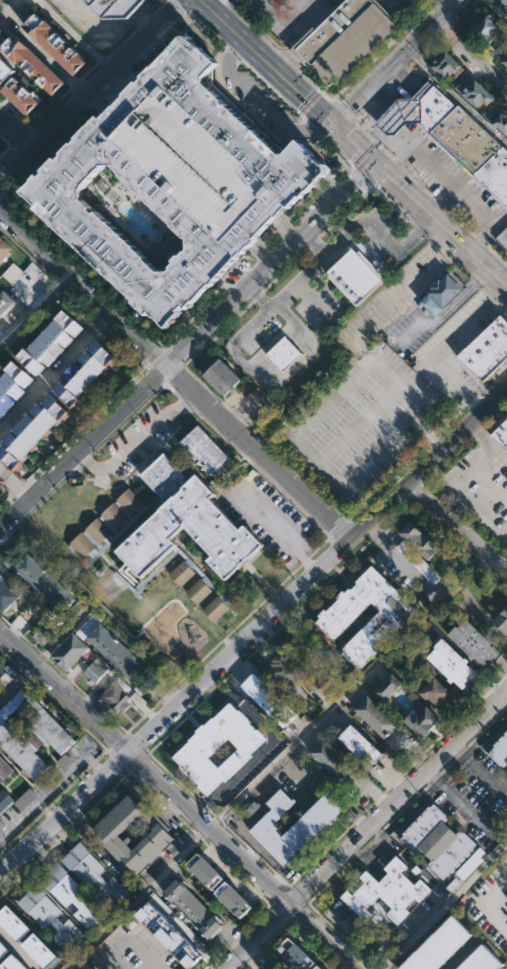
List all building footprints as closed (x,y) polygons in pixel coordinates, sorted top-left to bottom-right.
[(104,17),(86,0),(144,0),(133,11),(127,17),(116,17),(104,17)] [(342,2),(344,0),(375,0),(394,18),(392,21),(395,24),(340,78),(338,76),(326,87),(290,51),(340,1),(342,2)] [(506,11),(497,0),(506,0),(506,11)] [(38,11),(46,20),(47,19),(53,25),(52,26),(86,62),(72,75),(24,25),(38,11)] [(498,28),(494,32),(492,30),(489,33),(494,38),(486,46),(469,29),(483,13),(498,28)] [(327,173),(304,196),(303,195),(278,220),(253,245),(167,329),(155,317),(153,319),(148,313),(147,315),(111,279),(71,239),(69,240),(36,207),(38,205),(26,194),(24,195),(20,191),(37,174),(39,176),(43,172),(41,170),(55,156),(58,158),(62,154),(60,153),(71,142),(72,144),(78,138),(75,136),(98,114),(101,117),(125,93),(124,92),(138,78),(141,81),(146,77),(143,75),(150,68),(154,64),(155,65),(190,31),(195,36),(193,38),(217,62),(212,67),(213,83),(283,149),(289,149),(301,137),(328,165),(329,167),(329,169),(329,171),(327,173)] [(15,32),(66,81),(54,94),(20,61),(18,63),(9,55),(11,54),(2,45),(15,32)] [(466,69),(458,77),(452,72),(445,79),(430,66),(444,50),(466,69)] [(498,58),(506,50),(506,66),(498,58)] [(1,86),(0,85),(0,53),(17,69),(1,86)] [(42,101),(28,115),(3,90),(16,76),(42,101)] [(475,79),(496,98),(488,107),(481,101),(475,107),(455,88),(461,82),(466,86),(467,84),(469,85),(475,79)] [(420,122),(406,122),(396,133),(386,133),(376,123),(400,98),(412,98),(428,81),(433,86),(421,99),(420,100),(420,122)] [(166,83),(114,137),(224,240),(236,228),(260,202),(275,186),(166,83)] [(420,100),(421,99),(433,86),(455,107),(431,132),(420,122),(420,100)] [(504,114),(506,111),(506,136),(506,137),(496,127),(495,128),(482,114),(490,106),(493,103),(496,106),(504,114)] [(459,104),(506,151),(506,209),(430,133),(431,132),(455,107),(459,104)] [(495,238),(506,225),(506,250),(495,238)] [(10,252),(0,262),(0,237),(11,249),(9,251),(10,252)] [(383,280),(357,306),(326,273),(352,248),(357,253),(360,251),(384,276),(381,279),(383,280)] [(448,274),(462,289),(435,316),(421,301),(429,293),(428,292),(432,288),(431,287),(439,279),(441,280),(447,273),(448,274)] [(17,301),(0,318),(0,296),(6,290),(17,301)] [(26,392),(0,421),(0,381),(9,371),(7,369),(27,347),(29,349),(65,309),(85,327),(66,348),(66,347),(48,367),(46,366),(24,390),(26,392)] [(500,314),(506,321),(506,358),(484,380),(456,355),(500,314)] [(303,354),(284,373),(275,363),(267,355),(286,337),(294,345),(303,354)] [(12,469),(0,457),(0,446),(4,442),(2,441),(64,377),(61,375),(97,339),(115,357),(77,397),(80,399),(26,455),(27,456),(16,468),(15,466),(12,469)] [(242,378),(224,396),(203,375),(220,357),(242,378)] [(492,434),(506,418),(506,449),(492,434)] [(199,424),(231,459),(232,461),(221,471),(229,481),(211,498),(241,530),(246,525),(264,545),(250,558),(248,556),(239,565),(241,567),(226,580),(207,560),(213,556),(184,525),(170,538),(175,543),(176,542),(229,599),(224,603),(228,608),(213,622),(201,610),(216,596),(211,590),(196,604),(184,592),(199,578),(194,573),(179,587),(168,575),(184,560),(184,561),(186,559),(176,548),(142,580),(130,567),(116,551),(161,508),(156,502),(91,562),(86,557),(83,560),(68,545),(121,496),(132,486),(147,502),(155,494),(160,500),(163,497),(142,475),(165,453),(187,476),(183,479),(187,484),(198,474),(212,490),(222,480),(215,473),(212,476),(180,442),(199,424)] [(407,539),(400,532),(411,520),(425,534),(426,532),(435,540),(437,538),(444,546),(430,561),(407,539)] [(403,540),(396,547),(435,587),(443,580),(403,540)] [(446,546),(452,551),(456,546),(464,554),(462,556),(469,562),(465,567),(464,566),(454,577),(434,559),(446,546)] [(28,553),(75,598),(76,597),(84,605),(65,625),(57,618),(61,613),(47,600),(46,601),(13,569),(28,553)] [(381,574),(417,611),(356,671),(315,629),(319,625),(317,623),(322,618),(319,615),(325,609),(327,611),(339,599),(337,597),(343,591),(345,593),(350,588),(352,590),(358,583),(356,581),(372,565),(381,574)] [(4,611),(0,607),(0,573),(5,578),(4,579),(20,595),(4,611)] [(38,600),(48,609),(33,627),(20,615),(27,606),(30,609),(38,600)] [(490,622),(506,604),(506,632),(504,636),(490,622)] [(151,666),(133,686),(75,633),(95,612),(102,620),(101,621),(151,666)] [(57,631),(44,645),(29,632),(42,617),(57,631)] [(465,618),(487,639),(488,637),(493,642),(491,644),(496,649),(498,647),(504,653),(497,662),(494,660),(484,671),(472,660),(468,657),(469,656),(447,635),(455,626),(457,627),(465,618)] [(89,648),(68,671),(51,656),(73,633),(89,648)] [(312,675),(328,659),(303,634),(287,650),(312,675)] [(427,658),(435,649),(433,647),(441,639),(446,643),(463,659),(465,658),(468,661),(466,664),(471,669),(473,667),(478,671),(470,681),(474,685),(467,693),(453,680),(450,683),(447,681),(449,678),(432,662),(427,658)] [(299,686),(287,699),(279,691),(282,688),(266,672),(271,667),(270,665),(272,663),(271,661),(279,652),(307,678),(299,686)] [(94,661),(84,672),(89,677),(87,679),(93,686),(109,669),(101,662),(98,666),(94,661)] [(1,691),(12,679),(0,667),(0,689),(1,691)] [(144,696),(142,697),(134,690),(154,669),(162,677),(144,696)] [(386,700),(384,703),(373,692),(391,672),(403,684),(386,700)] [(282,727),(281,729),(238,687),(251,674),(294,715),(282,727)] [(448,695),(452,699),(442,709),(438,705),(437,707),(427,698),(425,700),(418,692),(429,680),(427,678),(431,674),(450,693),(448,695)] [(113,682),(130,697),(127,700),(130,703),(122,711),(119,708),(115,712),(99,697),(113,682)] [(29,694),(0,722),(0,709),(22,687),(29,694)] [(393,732),(386,740),(354,709),(368,694),(398,723),(391,730),(393,732)] [(35,781),(0,745),(0,727),(5,722),(19,736),(23,732),(8,716),(15,709),(16,711),(32,696),(75,741),(61,754),(47,740),(35,752),(49,767),(35,781)] [(230,702),(238,711),(239,710),(258,729),(266,737),(250,753),(252,755),(225,781),(223,779),(206,796),(198,787),(199,785),(192,778),(191,779),(179,767),(180,766),(172,757),(189,741),(197,733),(196,731),(204,724),(205,725),(230,702)] [(425,705),(440,720),(420,739),(401,719),(413,707),(418,712),(425,705)] [(379,757),(370,766),(340,737),(352,724),(383,753),(379,757)] [(504,729),(506,727),(506,769),(500,762),(496,766),(483,754),(495,742),(493,740),(498,736),(499,738),(501,736),(500,734),(503,731),(505,732),(506,731),(504,729)] [(342,780),(341,781),(310,752),(323,738),(354,766),(342,780)] [(13,772),(0,784),(0,758),(13,772)] [(3,788),(4,786),(0,781),(0,817),(16,803),(3,788)] [(296,803),(281,817),(280,816),(272,824),(283,835),(327,793),(343,809),(284,867),(249,831),(272,809),(266,803),(281,788),(296,803)] [(130,795),(140,806),(144,801),(170,828),(166,831),(175,840),(139,875),(123,859),(120,862),(104,845),(107,843),(94,829),(130,795)] [(411,825),(415,820),(417,822),(419,821),(417,819),(429,805),(431,807),(434,804),(451,818),(446,824),(457,834),(461,830),(477,844),(475,847),(484,855),(462,880),(451,892),(446,888),(449,885),(429,866),(434,861),(418,847),(415,851),(401,838),(404,834),(403,833),(411,825)] [(106,867),(99,874),(107,881),(112,875),(128,891),(111,908),(95,893),(101,887),(93,879),(87,886),(60,859),(78,840),(106,867)] [(225,879),(214,891),(188,865),(200,853),(225,879)] [(407,868),(411,873),(418,865),(423,871),(416,878),(419,882),(422,879),(433,889),(421,902),(416,898),(406,908),(411,912),(399,925),(388,914),(393,909),(380,896),(367,909),(372,915),(366,921),(342,898),(349,891),(354,896),(367,883),(361,877),(367,871),(379,883),(389,872),(385,868),(397,855),(409,867),(407,868)] [(83,889),(78,894),(85,901),(91,896),(106,912),(89,929),(72,913),(78,907),(71,900),(65,906),(48,889),(47,890),(38,881),(57,862),(83,889)] [(178,880),(185,888),(187,887),(217,918),(215,919),(223,928),(209,941),(201,932),(202,931),(175,902),(174,904),(164,894),(178,880)] [(253,907),(242,918),(216,893),(228,881),(253,907)] [(63,910),(57,916),(64,923),(69,918),(85,934),(68,951),(52,935),(58,929),(50,922),(44,928),(17,901),(35,883),(63,910)] [(20,943),(0,921),(0,915),(10,906),(33,930),(20,943)] [(453,915),(445,923),(466,944),(474,936),(453,915)] [(198,945),(189,953),(186,950),(181,955),(160,934),(175,918),(194,938),(193,939),(198,945)] [(437,931),(445,923),(466,944),(457,952),(437,931)] [(428,940),(448,961),(457,952),(437,931),(428,940)] [(60,958),(47,968),(45,968),(23,946),(37,933),(60,958)] [(317,963),(312,968),(298,968),(278,951),(289,938),(317,963)] [(11,951),(0,963),(0,940),(11,951)] [(448,961),(440,968),(436,968),(418,950),(428,940),(448,961)] [(484,944),(506,966),(504,968),(492,968),(475,953),(484,944)] [(418,968),(436,968),(418,950),(408,959),(418,968)] [(475,953),(492,968),(473,968),(466,962),(475,953)] [(15,955),(28,968),(4,968),(2,967),(15,955)] [(273,959),(283,968),(259,968),(265,962),(268,965),(273,959)] [(408,959),(418,968),(398,968),(408,959)]
